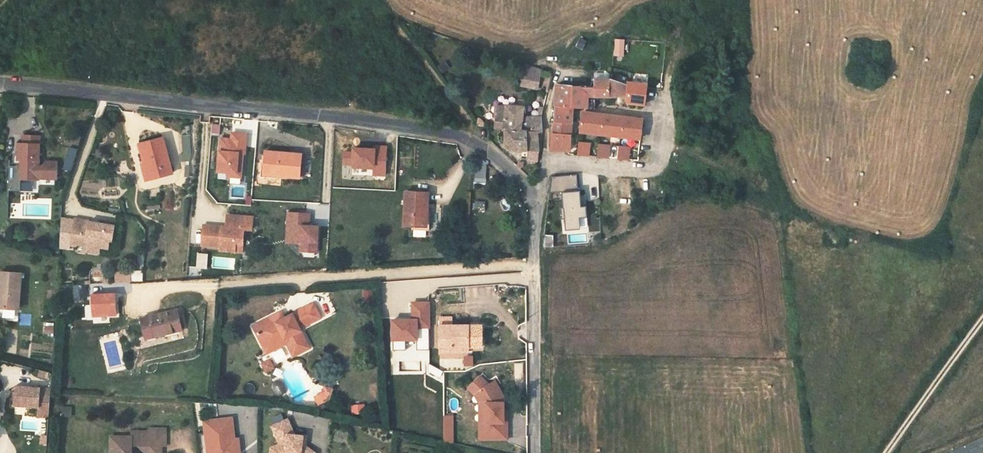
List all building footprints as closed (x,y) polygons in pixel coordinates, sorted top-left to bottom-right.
[(517,84),(542,85),(543,65),(519,58),(517,84)] [(600,84),(598,99),(608,99),(613,100),(614,79),(600,79),(600,84)] [(614,79),(613,100),(623,98),(631,96),(631,85),(614,79)] [(631,96),(630,103),(640,104),(647,105),(650,89),(640,86),(640,84),(632,82),(631,85),(631,96)] [(577,105),(576,107),(596,109),(597,104),(598,99),(600,84),(578,86),(577,105)] [(561,87),(560,105),(577,105),(578,86),(561,87)] [(523,116),(526,116),(526,104),(505,102),(505,107),(491,104),(491,125),(502,126),(523,128),(523,116)] [(576,107),(577,105),(560,105),(559,110),(558,117),(576,118),(576,107)] [(603,131),(606,114),(598,113),(586,112),(583,131),(594,132),(594,130),(603,131)] [(526,116),(523,116),(523,128),(541,129),(542,123),(544,114),(526,116)] [(622,134),(625,117),(617,116),(606,114),(603,131),(603,134),(613,135),(613,132),(622,134)] [(575,134),(576,118),(558,117),(553,117),(552,123),(551,133),(554,133),(575,134)] [(635,119),(625,117),(622,134),(622,137),(632,138),(633,135),(642,136),(644,125),(645,120),(635,119)] [(539,149),(541,129),(523,128),(502,126),(501,145),(539,149)] [(248,151),(249,132),(234,130),(234,137),(223,136),(221,169),(231,170),(231,174),(244,175),(245,157),(241,156),(241,151),(248,151)] [(574,136),(575,134),(554,133),(554,141),(553,149),(573,151),(574,136)] [(41,177),(56,178),(58,158),(43,157),(45,135),(31,134),(30,143),(24,142),(22,159),(25,160),(25,166),(14,165),(12,189),(23,190),(24,179),(41,180),(41,177)] [(139,143),(150,180),(171,174),(161,137),(139,143)] [(182,161),(192,160),(191,142),(181,143),(182,161)] [(590,155),(592,143),(581,142),(580,154),(590,155)] [(611,145),(601,144),(599,156),(610,158),(611,145)] [(387,173),(388,145),(378,145),(378,148),(357,147),(357,152),(347,151),(347,163),(356,163),(356,166),(377,167),(377,173),(387,173)] [(65,169),(73,170),(76,148),(68,147),(65,169)] [(631,148),(620,147),(619,159),(629,160),(631,148)] [(268,149),(267,173),(301,175),(303,151),(268,149)] [(486,183),(487,163),(475,162),(475,183),(486,183)] [(552,176),(551,192),(563,192),(580,191),(578,175),(566,176),(552,176)] [(430,210),(430,191),(408,190),(408,224),(428,224),(428,210),(430,210)] [(580,191),(563,192),(564,208),(561,208),(562,219),(566,219),(567,229),(579,228),(579,218),(587,218),(587,201),(580,202),(580,196),(582,196),(582,195),(582,191),(580,191)] [(474,213),(486,212),(485,201),(474,201),(474,213)] [(306,210),(288,209),(286,237),(306,238),(305,249),(317,249),(318,223),(309,222),(306,222),(306,210)] [(205,222),(203,241),(222,243),(221,247),(236,249),(237,240),(244,240),(245,226),(253,227),(254,214),(229,212),(228,224),(227,227),(224,227),(224,224),(205,222)] [(89,221),(74,219),(71,246),(77,247),(79,244),(88,245),(87,250),(99,252),(100,247),(108,248),(109,239),(112,240),(113,225),(89,222),(89,221)] [(554,246),(554,234),(544,234),(544,246),(554,246)] [(300,248),(305,249),(306,238),(286,237),(286,240),(300,240),(300,248)] [(237,240),(236,249),(243,249),(244,240),(237,240)] [(208,269),(208,253),(197,252),(196,268),(208,269)] [(115,270),(115,282),(144,281),(143,269),(115,270)] [(87,299),(87,283),(73,284),(74,300),(87,299)] [(373,300),(373,288),(363,289),(364,301),(373,300)] [(19,294),(0,293),(0,329),(17,330),(19,294)] [(285,337),(295,355),(313,345),(302,325),(320,316),(313,302),(275,322),(273,316),(255,326),(261,338),(264,336),(270,345),(285,337)] [(428,350),(428,303),(412,303),(412,320),(391,320),(392,350),(404,350),(404,339),(415,339),(415,350),(428,350)] [(183,328),(178,308),(142,317),(147,337),(183,328)] [(53,333),(55,326),(44,324),(43,332),(53,333)] [(454,326),(441,326),(441,351),(456,351),(456,348),(484,348),(485,326),(454,326)] [(400,362),(401,372),(419,371),(419,361),(400,362)] [(441,371),(428,364),(428,372),(439,377),(441,371)] [(39,370),(37,377),(45,379),(47,372),(39,370)] [(481,440),(509,440),(509,423),(506,423),(506,397),(497,382),(491,386),(481,378),(474,385),(482,391),(488,402),(484,423),(481,423),(481,440)] [(329,404),(334,387),(322,383),(316,400),(329,404)] [(474,385),(470,389),(476,395),(481,404),(481,423),(484,423),(488,402),(482,391),(474,385)] [(52,403),(53,388),(18,386),(18,392),(17,405),(42,407),(42,402),(52,403)] [(51,417),(52,403),(42,402),(42,407),(41,416),(51,417)] [(352,414),(365,413),(364,403),(351,405),(352,414)] [(443,443),(454,443),(454,415),(443,415),(443,443)] [(271,425),(280,443),(271,447),(271,452),(285,452),(286,452),(289,452),(317,452),(307,444),(303,444),(304,434),(295,433),(288,417),(271,425)] [(204,423),(205,430),(233,427),(232,419),(204,423)] [(205,430),(207,452),(236,452),(235,441),(233,427),(205,430)] [(164,445),(151,445),(151,428),(133,428),(133,434),(133,444),(139,444),(147,452),(164,452),(164,445)] [(164,445),(167,445),(167,428),(151,428),(151,445),(164,445)] [(133,444),(133,434),(113,435),(114,450),(124,451),(124,452),(133,452),(133,444)]
